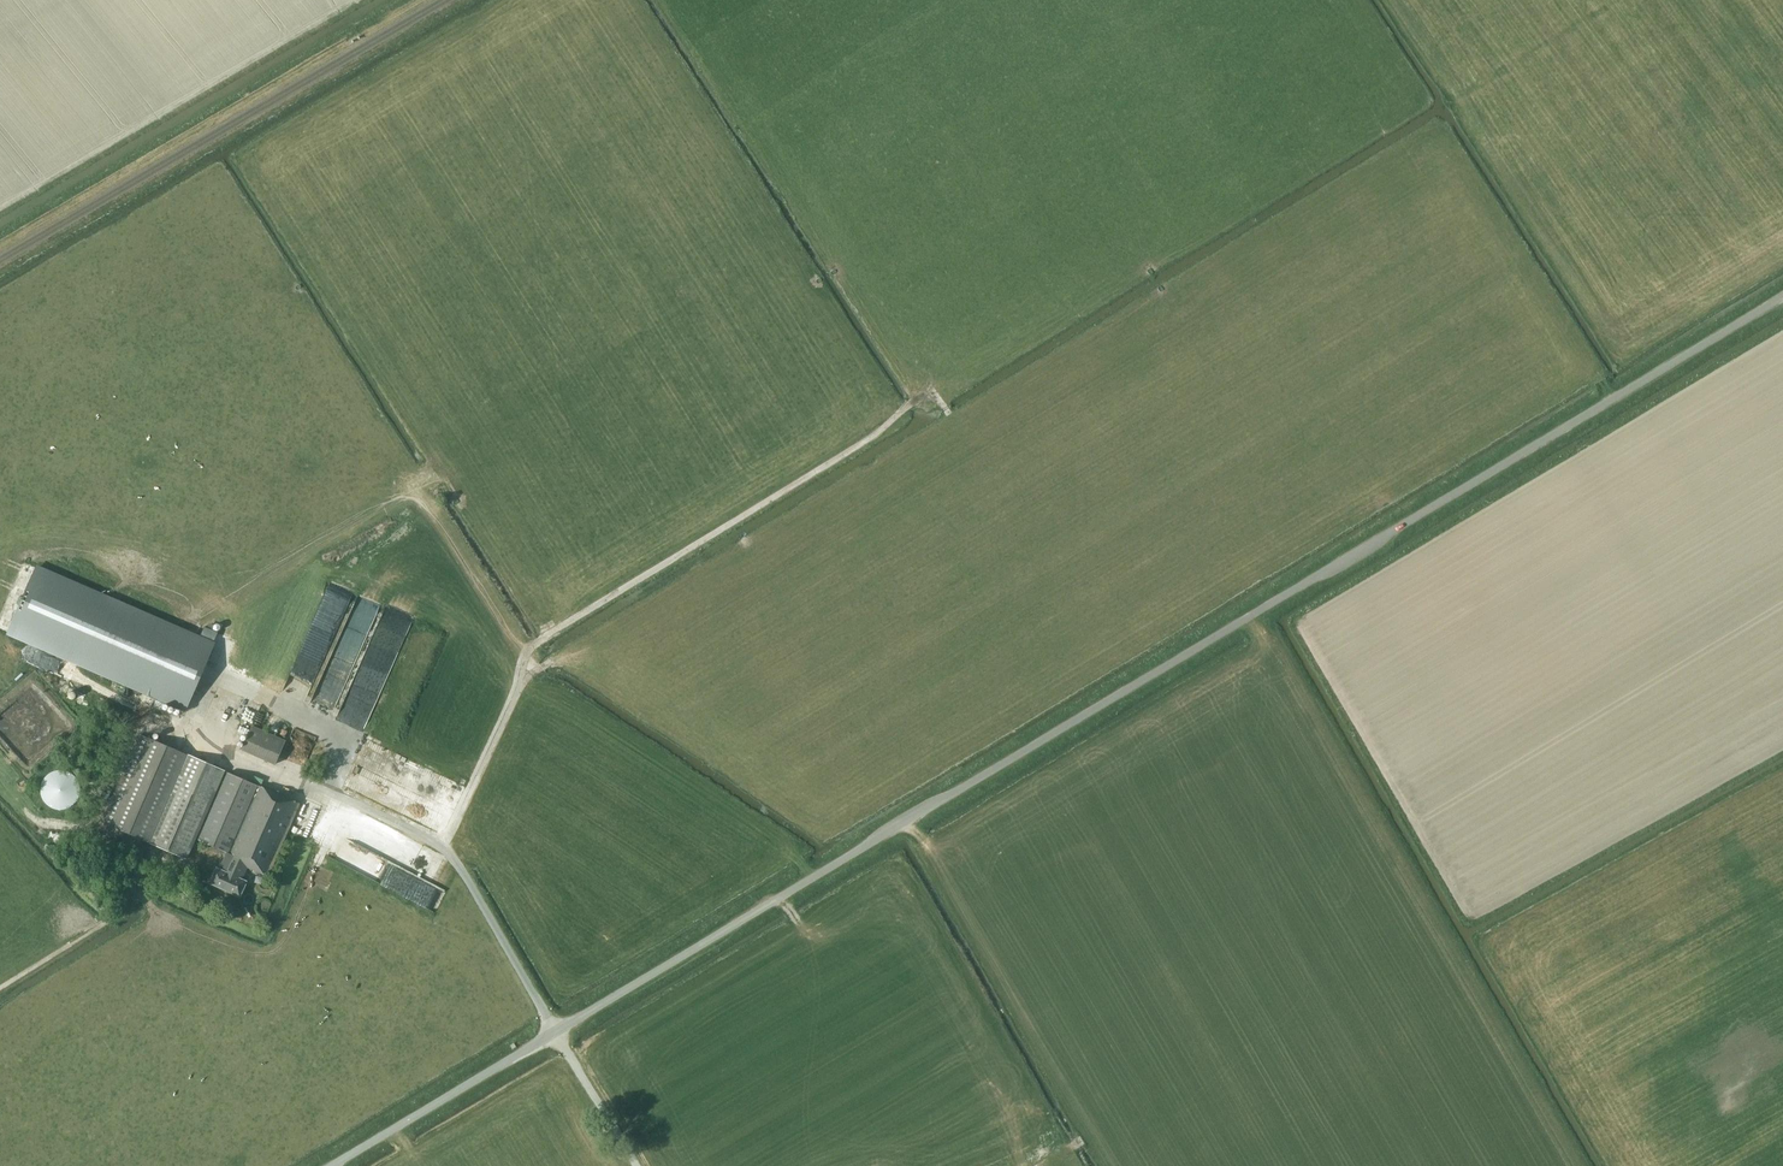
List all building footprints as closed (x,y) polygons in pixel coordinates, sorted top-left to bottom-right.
[(7,632),(184,709),(212,644),(36,568),(7,632)] [(367,643),(379,606),(361,600),(357,612),(353,611),(345,636),(367,643)] [(217,633),(204,627),(200,635),(214,641),(217,633)] [(285,741),(252,726),(241,750),(274,765),(285,741)] [(197,757),(142,733),(103,821),(187,858),(225,770),(197,757)] [(46,803),(51,807),(58,809),(65,809),(71,806),(76,801),(79,795),(79,788),(78,781),(73,776),(68,772),(61,770),(54,771),(48,774),(43,779),(41,785),(40,792),(42,798),(46,803)] [(300,804),(228,773),(198,840),(227,852),(219,869),(216,868),(210,882),(240,896),(247,881),(243,879),(250,863),(270,872),(300,804)]
